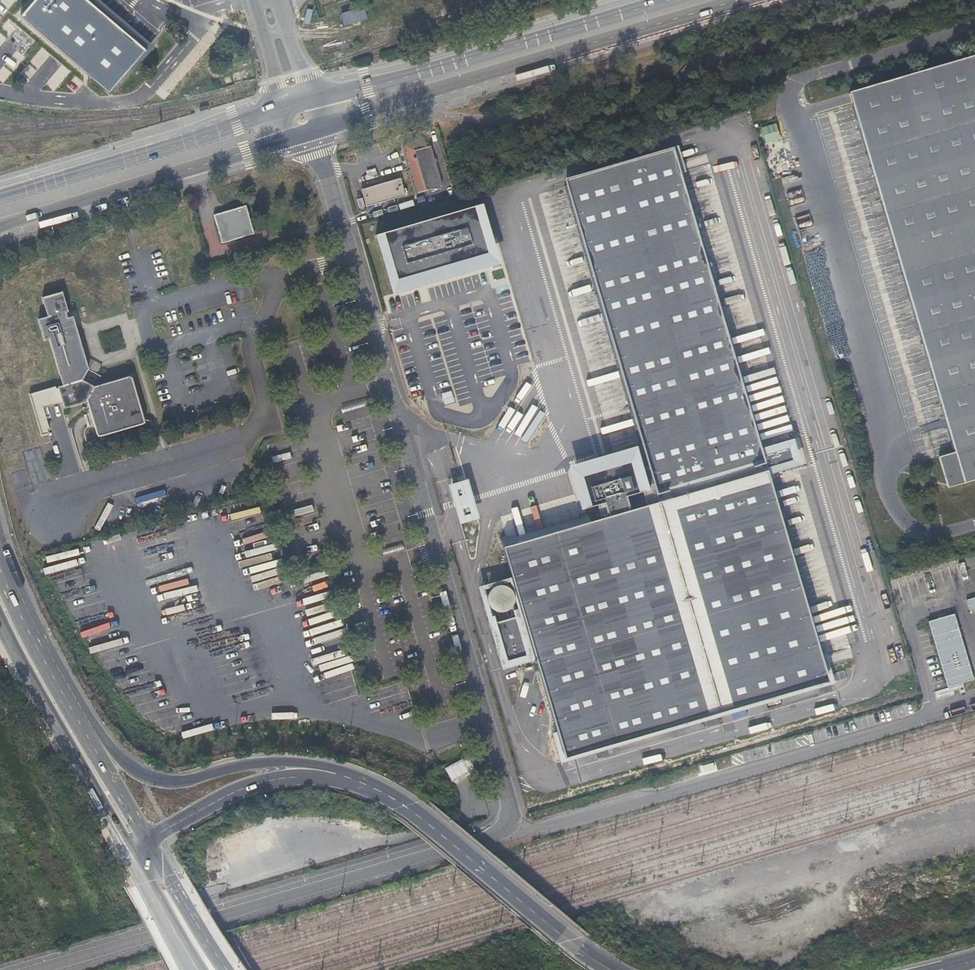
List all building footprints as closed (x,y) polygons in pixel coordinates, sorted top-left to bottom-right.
[(341,13),(345,23),(367,17),(364,6),(341,13)] [(308,23),(311,10),(305,9),(302,21),(308,23)] [(850,91),(956,450),(939,455),(948,486),(974,478),(974,53),(850,91)] [(425,137),(405,143),(419,190),(442,184),(430,144),(427,145),(425,137)] [(548,679),(748,621),(763,692),(828,673),(823,656),(827,654),(827,653),(822,654),(768,471),(797,462),(792,443),(762,451),(681,173),(686,172),(686,170),(681,172),(676,154),(567,186),(648,466),(640,468),(636,455),(575,473),(584,507),(581,508),(582,510),(598,505),(602,518),(591,522),(588,511),(581,513),(584,524),(509,546),(506,535),(501,537),(523,614),(510,618),(508,611),(510,610),(513,606),(515,602),(515,601),(515,598),(515,596),(513,591),(512,589),(509,587),(507,586),(503,585),(499,585),(497,586),(493,588),(490,591),(489,594),(488,596),(488,599),(488,602),(489,605),(492,608),(493,609),(496,611),(498,612),(501,621),(494,623),(506,667),(503,668),(503,669),(537,660),(543,680),(548,679)] [(376,165),(379,175),(391,172),(388,162),(376,165)] [(401,177),(362,188),(367,205),(406,194),(401,177)] [(214,213),(222,241),(254,232),(246,204),(214,213)] [(483,206),(483,204),(461,210),(475,262),(495,257),(480,207),(483,206)] [(475,262),(461,210),(376,235),(376,237),(380,236),(394,286),(414,281),(413,279),(415,279),(425,276),(426,275),(427,277),(475,262)] [(425,276),(415,279),(417,287),(427,284),(425,276)] [(44,406),(63,400),(65,406),(88,400),(98,433),(100,435),(143,422),(144,419),(132,377),(129,375),(94,385),(82,379),(89,368),(73,315),(68,316),(66,311),(68,310),(62,290),(43,296),(48,315),(39,318),(45,338),(50,337),(64,384),(59,385),(59,386),(57,387),(56,384),(30,392),(42,433),(49,432),(48,429),(50,428),(44,406)] [(463,485),(453,487),(457,500),(466,498),(463,485)] [(472,503),(459,507),(463,520),(475,516),(472,503)] [(581,513),(506,535),(509,546),(584,524),(581,513)] [(966,600),(970,612),(974,610),(974,598),(966,600)] [(955,614),(929,622),(948,687),(974,680),(955,614)] [(548,679),(543,680),(564,751),(763,692),(748,621),(548,679)] [(444,768),(450,781),(469,773),(462,759),(444,768)] [(259,849),(270,846),(268,838),(257,840),(259,849)]
